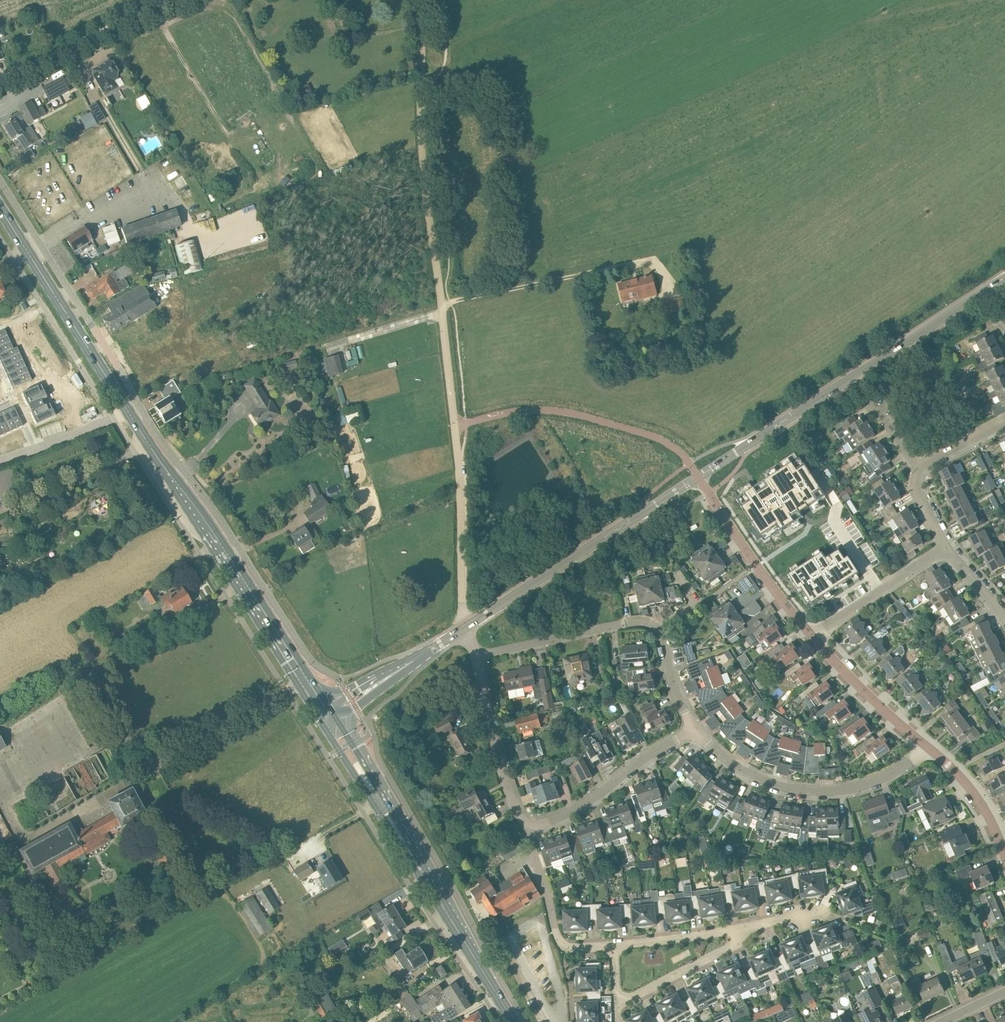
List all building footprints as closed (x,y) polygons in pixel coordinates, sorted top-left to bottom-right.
[(36,24),(41,21),(38,14),(33,17),(36,24)] [(342,26),(345,32),(347,31),(348,33),(353,31),(349,23),(342,26)] [(118,73),(112,63),(111,63),(109,61),(96,70),(98,74),(94,76),(105,95),(115,89),(109,78),(118,73)] [(63,78),(43,89),(50,102),(52,101),(70,91),(67,86),(74,83),(70,75),(64,79),(63,78)] [(312,92),(308,84),(300,88),(304,96),(312,92)] [(135,99),(140,110),(150,105),(145,95),(135,99)] [(95,102),(90,106),(95,115),(99,122),(106,117),(102,110),(97,101),(95,102)] [(30,102),(19,108),(21,111),(25,119),(28,124),(39,118),(30,102)] [(12,122),(5,127),(14,140),(18,138),(25,149),(36,142),(28,129),(21,133),(16,124),(24,119),(25,119),(21,111),(20,111),(10,118),(12,122)] [(80,117),(86,130),(97,124),(91,112),(80,117)] [(295,194),(305,190),(305,189),(303,184),(292,189),(294,193),(295,194)] [(167,214),(121,229),(127,245),(172,230),(167,214)] [(108,246),(120,241),(114,225),(102,229),(108,246)] [(84,228),(67,239),(71,247),(71,248),(73,252),(74,252),(75,253),(77,255),(82,252),(89,247),(88,245),(93,242),(84,228)] [(196,240),(175,245),(183,275),(204,270),(196,240)] [(169,270),(171,279),(177,277),(175,268),(169,270)] [(105,292),(109,299),(129,287),(124,279),(118,282),(116,280),(119,279),(114,271),(85,288),(92,300),(105,292)] [(151,274),(153,283),(166,280),(163,271),(151,274)] [(619,284),(623,302),(649,295),(656,294),(651,276),(619,284)] [(102,318),(112,334),(157,308),(142,284),(106,305),(111,313),(102,318)] [(672,300),(657,304),(660,316),(675,312),(672,300)] [(0,332),(0,340),(8,337),(5,330),(0,332)] [(982,355),(998,347),(995,341),(998,340),(997,337),(998,337),(996,335),(993,336),(988,338),(985,333),(974,339),(977,344),(980,351),(971,355),(973,360),(982,355)] [(0,340),(0,348),(11,343),(8,337),(0,340)] [(0,348),(0,356),(14,350),(14,349),(11,343),(0,348)] [(985,361),(976,366),(979,371),(983,368),(986,374),(997,368),(995,363),(1004,358),(1001,352),(1003,350),(1002,348),(1003,348),(1002,345),(998,347),(982,355),(985,361)] [(0,356),(0,360),(1,363),(20,355),(17,348),(14,349),(14,350),(0,356)] [(20,355),(1,363),(4,370),(23,361),(20,355)] [(331,358),(323,360),(324,363),(321,363),(323,372),(326,371),(328,377),(336,375),(331,358)] [(296,360),(283,364),(286,371),(298,367),(296,360)] [(23,361),(4,370),(7,376),(26,367),(23,361)] [(1004,378),(1004,372),(1004,371),(1004,365),(1002,366),(997,368),(986,374),(989,381),(980,385),(983,390),(992,385),(1004,378)] [(26,367),(7,376),(10,382),(29,374),(26,367)] [(29,374),(10,382),(13,389),(32,380),(29,374)] [(1004,392),(1004,378),(992,385),(995,391),(986,396),(988,401),(997,396),(1004,392)] [(280,414),(271,401),(269,402),(254,380),(244,387),(259,408),(250,414),(259,429),(280,414)] [(159,389),(165,399),(154,406),(158,413),(159,412),(162,417),(162,418),(166,425),(170,422),(171,424),(181,419),(179,416),(181,415),(177,409),(176,409),(173,404),(174,403),(171,399),(181,393),(173,381),(159,389)] [(41,385),(22,394),(28,406),(29,406),(41,400),(43,399),(47,398),(44,392),(41,385)] [(153,401),(161,398),(158,391),(150,395),(153,401)] [(1004,413),(1004,406),(1004,392),(997,396),(1000,402),(991,407),(996,417),(1004,413)] [(32,412),(31,412),(37,425),(52,418),(56,416),(53,411),(50,404),(44,406),(32,412)] [(14,407),(8,410),(16,429),(23,426),(14,407)] [(359,409),(331,416),(334,428),(362,420),(359,409)] [(8,410),(1,413),(10,432),(16,429),(8,410)] [(0,414),(0,428),(3,435),(10,432),(1,413),(0,414)] [(846,443),(870,427),(867,422),(866,423),(863,419),(858,422),(854,417),(841,425),(845,431),(848,429),(850,433),(843,438),(846,443)] [(859,447),(874,437),(872,432),(873,432),(870,427),(846,443),(847,442),(853,450),(859,447)] [(811,438),(815,444),(823,439),(819,433),(811,438)] [(864,466),(886,452),(883,447),(882,448),(879,444),(874,447),(870,442),(857,450),(861,455),(858,457),(864,466)] [(880,476),(891,469),(888,463),(890,461),(888,457),(889,456),(886,452),(864,466),(866,470),(864,472),(869,477),(866,479),(871,485),(882,478),(880,476)] [(825,463),(826,463),(823,459),(822,458),(818,461),(822,467),(826,464),(825,463)] [(800,459),(737,500),(765,543),(803,518),(801,514),(809,509),(809,508),(826,497),(800,459)] [(944,483),(960,475),(955,465),(939,473),(944,483)] [(833,468),(826,471),(829,478),(836,475),(833,468)] [(949,492),(964,484),(960,475),(944,483),(949,491),(949,492)] [(880,500),(896,489),(893,485),(892,485),(889,481),(886,484),(882,478),(871,485),(880,500)] [(320,495),(315,483),(306,487),(312,499),(320,495)] [(965,495),(961,486),(965,484),(964,484),(949,492),(949,491),(944,494),(949,503),(965,495)] [(892,505),(901,499),(898,495),(899,494),(896,489),(880,500),(886,508),(881,511),(882,513),(884,517),(895,510),(892,505)] [(848,494),(842,498),(845,503),(851,499),(848,494)] [(954,512),(970,504),(965,495),(949,503),(954,512)] [(322,496),(310,503),(312,508),(303,513),(310,525),(331,511),(322,496)] [(958,521),(975,513),(970,504),(954,512),(958,521)] [(893,531),(915,517),(911,513),(910,513),(907,509),(899,515),(895,510),(884,517),(888,523),(893,531)] [(963,531),(979,523),(975,513),(958,521),(963,531)] [(915,517),(893,531),(903,545),(913,538),(910,533),(915,529),(919,527),(916,523),(918,522),(915,517)] [(303,527),(290,536),(298,549),(299,548),(303,555),(315,547),(311,541),(312,540),(311,539),(317,535),(313,529),(307,532),(303,527)] [(973,548),(989,540),(984,531),(969,539),(973,548)] [(354,534),(345,539),(348,545),(357,540),(354,534)] [(907,563),(918,556),(914,550),(923,544),(920,540),(922,539),(919,534),(913,538),(903,545),(908,553),(903,557),(907,563)] [(722,537),(716,541),(721,548),(727,544),(722,537)] [(982,555),(993,549),(989,540),(973,548),(978,558),(982,555)] [(709,564),(721,555),(721,556),(719,557),(712,547),(710,547),(708,544),(699,551),(709,564)] [(987,564),(1003,556),(998,547),(993,549),(982,555),(987,564)] [(696,573),(709,564),(699,551),(698,551),(699,551),(691,557),(693,560),(691,561),(698,572),(697,573),(696,573)] [(823,554),(789,576),(799,591),(801,590),(812,605),(859,574),(849,558),(845,560),(839,551),(826,559),(823,554)] [(739,561),(735,554),(734,554),(729,558),(734,564),(739,561)] [(709,564),(718,578),(726,572),(724,569),(727,567),(719,557),(721,556),(721,555),(709,564)] [(992,574),(1004,567),(1004,561),(1003,556),(987,564),(992,574)] [(879,572),(885,568),(882,563),(876,567),(879,572)] [(711,584),(718,578),(709,564),(696,573),(696,574),(697,573),(698,572),(706,582),(708,580),(711,584)] [(931,588),(947,577),(944,572),(942,573),(940,569),(936,572),(933,566),(916,577),(920,583),(925,579),(931,588)] [(650,592),(662,589),(659,576),(656,577),(655,574),(646,576),(650,592)] [(757,592),(760,590),(749,575),(743,580),(750,590),(753,587),(757,592)] [(637,595),(650,592),(646,576),(637,578),(638,582),(634,582),(637,595)] [(947,577),(931,588),(936,596),(931,599),(935,605),(951,594),(948,589),(951,587),(949,583),(950,582),(947,577)] [(662,589),(650,592),(652,604),(665,601),(664,599),(669,598),(667,593),(666,588),(662,589)] [(144,594),(145,595),(152,606),(160,601),(152,589),(144,594)] [(163,598),(162,598),(167,606),(168,608),(169,608),(171,607),(175,612),(186,605),(187,605),(187,606),(189,606),(190,605),(191,603),(191,601),(190,600),(189,598),(188,598),(182,589),(172,595),(170,593),(163,598)] [(827,599),(830,604),(845,596),(842,591),(827,599)] [(640,607),(652,604),(650,592),(637,595),(640,607)] [(935,605),(930,608),(933,614),(938,610),(939,611),(944,607),(949,616),(965,605),(962,600),(961,601),(958,597),(955,600),(951,594),(935,605)] [(898,601),(893,605),(900,613),(901,614),(907,610),(903,606),(898,601)] [(728,621),(740,612),(738,613),(731,603),(728,605),(726,602),(718,607),(728,621)] [(758,603),(746,611),(748,615),(755,616),(761,611),(762,608),(758,603)] [(970,624),(966,617),(969,615),(967,611),(968,610),(965,605),(949,616),(954,624),(949,627),(953,633),(962,628),(964,626),(970,624)] [(715,630),(728,621),(718,607),(717,607),(718,608),(710,613),(712,616),(710,618),(717,628),(716,629),(715,629),(715,630)] [(665,620),(674,613),(670,608),(661,615),(665,620)] [(907,610),(901,614),(902,615),(901,615),(907,622),(913,617),(907,611),(907,610)] [(745,629),(743,626),(746,624),(738,614),(740,612),(728,621),(737,635),(745,629)] [(851,644),(856,645),(868,635),(863,629),(864,624),(860,623),(861,623),(857,617),(845,627),(848,631),(847,633),(851,639),(851,644)] [(730,640),(737,635),(728,621),(715,630),(716,630),(717,629),(725,639),(727,637),(730,640)] [(975,639),(991,631),(989,628),(990,627),(988,621),(977,627),(974,622),(970,624),(964,626),(962,628),(965,634),(971,630),(975,639)] [(762,624),(745,639),(750,646),(753,645),(758,640),(761,643),(765,650),(770,647),(783,638),(778,631),(780,629),(776,623),(766,630),(762,624)] [(882,647),(882,641),(883,637),(889,633),(884,627),(873,636),(861,646),(865,651),(870,656),(869,661),(874,662),(886,653),(882,647)] [(925,630),(920,634),(924,639),(929,635),(925,630)] [(975,651),(997,640),(995,635),(993,636),(991,631),(975,639),(970,642),(975,651)] [(683,644),(689,643),(687,632),(681,633),(683,644)] [(980,660),(1000,650),(998,646),(1000,645),(997,640),(975,651),(980,660)] [(689,643),(683,644),(686,656),(687,655),(694,654),(691,642),(689,643)] [(779,645),(767,654),(771,659),(773,658),(777,663),(781,660),(786,667),(799,658),(794,651),(796,649),(792,643),(785,648),(783,650),(779,645)] [(629,662),(648,660),(647,651),(646,651),(646,646),(647,646),(647,645),(623,648),(624,655),(620,656),(620,660),(614,660),(615,671),(629,669),(629,662)] [(891,653),(879,663),(883,668),(888,674),(887,679),(893,680),(905,670),(901,664),(901,660),(902,660),(903,656),(904,655),(905,651),(904,650),(904,648),(902,645),(891,653)] [(951,650),(947,645),(942,649),(946,654),(951,650)] [(729,661),(733,658),(729,650),(724,653),(729,661)] [(935,656),(941,658),(943,652),(937,650),(935,656)] [(1004,659),(1004,656),(1004,653),(1002,654),(1000,650),(980,660),(984,669),(1004,659)] [(950,661),(954,658),(950,652),(946,655),(950,661)] [(744,653),(737,657),(744,668),(751,664),(744,653)] [(591,677),(588,659),(582,660),(581,657),(565,660),(570,682),(591,677)] [(714,667),(711,659),(711,658),(686,668),(691,681),(702,677),(704,682),(721,675),(718,665),(714,667)] [(984,669),(989,678),(987,679),(989,681),(985,684),(986,687),(999,680),(998,680),(1003,678),(1000,673),(1004,671),(1004,659),(984,669)] [(803,686),(816,677),(811,670),(813,669),(809,663),(800,669),(796,664),(784,673),(788,679),(790,677),(794,683),(798,679),(803,686)] [(918,682),(919,676),(918,673),(913,668),(897,681),(901,686),(902,686),(906,691),(905,696),(911,697),(923,688),(918,682)] [(964,677),(968,674),(964,668),(960,670),(964,677)] [(535,683),(532,669),(533,669),(505,674),(505,675),(503,676),(505,683),(507,682),(508,690),(510,700),(525,696),(523,687),(533,686),(535,699),(543,698),(545,707),(538,708),(539,714),(546,712),(554,710),(564,707),(563,702),(554,703),(549,678),(539,680),(540,682),(535,683)] [(636,691),(654,688),(654,687),(655,687),(656,685),(656,682),(654,681),(653,681),(652,675),(634,677),(633,671),(626,672),(628,683),(634,682),(636,691)] [(701,706),(724,692),(722,686),(725,685),(721,675),(704,682),(706,687),(696,691),(701,706)] [(755,683),(760,690),(767,685),(764,680),(759,679),(755,683)] [(817,708),(834,696),(829,689),(831,687),(827,682),(818,688),(814,683),(798,695),(802,700),(808,696),(817,708)] [(975,692),(982,689),(979,683),(971,687),(970,687),(974,692),(975,692)] [(923,714),(929,715),(941,705),(936,699),(937,694),(931,693),(928,688),(915,698),(919,703),(920,703),(924,709),(923,714)] [(972,695),(969,689),(964,692),(968,697),(972,695)] [(723,715),(738,704),(731,695),(728,698),(724,692),(701,706),(711,718),(720,711),(723,715)] [(980,701),(985,698),(981,692),(976,695),(980,701)] [(759,705),(763,702),(758,695),(754,698),(759,705)] [(985,707),(989,704),(985,698),(980,701),(985,707)] [(839,724),(852,714),(847,708),(849,706),(845,700),(836,707),(832,702),(820,711),(813,716),(822,721),(828,717),(830,720),(834,717),(839,724)] [(949,732),(964,720),(958,712),(961,710),(953,700),(944,707),(948,712),(942,717),(948,725),(946,727),(949,732)] [(646,714),(654,730),(670,722),(664,710),(658,713),(653,703),(641,709),(644,715),(646,714)] [(728,739),(746,719),(742,714),(744,712),(738,704),(723,715),(727,720),(718,727),(728,739)] [(992,718),(996,715),(992,709),(988,712),(992,718)] [(542,727),(541,723),(548,721),(546,712),(539,714),(515,720),(519,733),(542,727)] [(639,729),(630,713),(627,715),(618,720),(622,728),(614,732),(624,751),(639,743),(633,732),(639,729)] [(996,715),(992,718),(996,724),(1000,721),(996,715)] [(858,742),(871,732),(866,726),(868,724),(864,718),(855,725),(851,720),(839,729),(843,734),(845,733),(849,738),(853,735),(858,742)] [(436,726),(441,735),(453,728),(448,719),(436,726)] [(752,742),(762,726),(753,720),(751,723),(746,719),(728,739),(729,739),(741,747),(747,738),(752,742)] [(971,742),(980,735),(973,726),(970,728),(964,720),(949,732),(953,736),(955,734),(961,742),(967,737),(971,742)] [(579,728),(576,730),(581,740),(582,741),(587,752),(589,755),(590,758),(591,759),(598,756),(600,759),(602,763),(603,762),(604,764),(610,762),(609,760),(613,757),(605,741),(600,731),(592,736),(591,733),(590,732),(586,725),(579,728)] [(763,762),(774,738),(769,735),(771,732),(762,726),(752,742),(756,745),(750,754),(763,762)] [(448,737),(460,760),(476,752),(464,729),(448,737)] [(873,753),(878,759),(890,750),(885,743),(887,742),(883,736),(874,743),(871,738),(852,751),(856,756),(864,751),(868,756),(873,753)] [(787,758),(792,739),(782,737),(781,740),(774,738),(763,762),(778,767),(781,756),(787,758)] [(804,774),(807,748),(801,746),(802,742),(792,739),(787,758),(792,759),(789,770),(804,774)] [(521,761),(536,757),(544,755),(540,740),(536,741),(531,742),(517,746),(521,761)] [(807,748),(804,774),(816,773),(819,773),(820,773),(820,769),(820,762),(825,762),(825,757),(826,757),(826,754),(830,754),(830,752),(830,748),(826,748),(825,743),(814,744),(814,747),(807,748)] [(590,758),(589,755),(587,752),(576,758),(578,761),(579,763),(571,767),(575,776),(577,774),(582,783),(592,778),(584,761),(590,758)] [(688,778),(703,762),(695,754),(688,762),(683,758),(674,767),(679,772),(680,770),(688,778)] [(571,764),(578,761),(576,758),(575,756),(568,760),(568,759),(561,763),(564,769),(572,765),(571,764)] [(1004,773),(1004,766),(1002,767),(997,757),(980,766),(983,772),(979,774),(981,778),(991,773),(994,778),(989,781),(1004,773)] [(703,762),(688,778),(695,785),(694,787),(701,792),(709,782),(713,777),(708,773),(711,770),(703,762)] [(826,769),(826,778),(835,777),(835,775),(842,773),(841,767),(834,769),(826,769)] [(989,781),(992,786),(988,788),(991,793),(1001,788),(1003,793),(999,795),(1004,792),(1004,773),(989,781)] [(922,804),(933,799),(930,793),(928,793),(927,790),(932,788),(926,775),(909,783),(913,792),(915,796),(917,795),(921,802),(922,804)] [(550,784),(543,786),(548,800),(547,801),(548,802),(559,798),(555,787),(559,786),(556,777),(548,780),(550,784)] [(709,782),(701,792),(708,798),(706,801),(715,807),(719,802),(730,783),(721,777),(715,786),(709,782)] [(645,783),(652,804),(662,801),(663,803),(670,800),(665,788),(659,790),(656,779),(645,783)] [(548,800),(543,786),(537,788),(534,782),(526,785),(529,794),(533,793),(537,804),(547,801),(548,800)] [(646,806),(652,804),(645,783),(635,787),(638,797),(632,799),(640,819),(646,817),(644,812),(648,811),(646,806)] [(730,783),(719,802),(728,807),(727,809),(734,813),(740,801),(734,797),(739,788),(730,783)] [(482,819),(485,817),(495,812),(483,791),(477,795),(474,788),(458,797),(464,808),(473,803),(481,819),(482,819)] [(70,823),(19,851),(33,876),(43,870),(51,884),(48,885),(51,892),(68,883),(63,873),(61,869),(85,856),(112,841),(107,833),(110,831),(111,833),(112,833),(113,835),(118,831),(117,830),(122,827),(144,814),(132,791),(110,804),(115,812),(83,830),(82,828),(78,827),(73,830),(70,823)] [(734,813),(732,818),(740,821),(741,822),(743,815),(753,818),(760,798),(750,794),(746,804),(740,801),(734,813)] [(884,796),(862,803),(865,813),(868,822),(872,834),(890,828),(888,823),(901,819),(900,817),(897,807),(889,810),(887,806),(884,796)] [(760,798),(753,818),(758,820),(756,825),(757,834),(767,837),(774,813),(767,812),(771,802),(760,798)] [(644,831),(640,819),(632,799),(636,810),(631,812),(627,802),(617,806),(624,827),(634,823),(637,833),(644,831)] [(903,815),(910,812),(904,801),(898,805),(903,815)] [(932,828),(955,817),(948,803),(941,806),(938,801),(923,808),(932,828)] [(789,833),(793,806),(782,805),(781,815),(774,813),(767,837),(766,841),(775,842),(780,832),(789,833)] [(604,821),(604,822),(606,829),(611,842),(627,837),(626,832),(624,827),(617,806),(606,809),(609,817),(610,819),(604,821)] [(803,819),(804,808),(793,806),(789,833),(798,835),(800,845),(808,847),(809,833),(810,819),(803,819)] [(822,839),(828,839),(827,808),(816,809),(817,819),(810,819),(809,833),(817,833),(817,834),(817,836),(819,838),(820,839),(822,839)] [(838,808),(827,808),(828,831),(839,830),(839,832),(840,832),(845,832),(846,842),(851,842),(852,842),(851,830),(845,830),(845,818),(839,819),(839,818),(839,816),(838,808)] [(605,844),(611,842),(606,829),(601,831),(597,821),(587,824),(596,851),(594,845),(604,842),(605,844)] [(596,851),(587,824),(576,828),(580,838),(574,840),(575,842),(578,853),(579,853),(585,851),(586,855),(596,851)] [(956,859),(966,854),(965,851),(972,848),(969,840),(966,841),(961,830),(958,831),(956,826),(959,825),(959,824),(939,832),(945,845),(949,843),(956,859)] [(566,834),(555,838),(562,859),(564,865),(581,860),(579,855),(579,853),(578,853),(575,842),(569,844),(566,834)] [(552,862),(562,859),(555,838),(545,841),(548,851),(542,853),(547,868),(553,866),(552,862)] [(500,851),(506,862),(522,852),(515,841),(500,851)] [(666,848),(664,842),(658,845),(660,851),(666,848)] [(670,858),(668,851),(661,853),(663,860),(670,858)] [(709,851),(702,853),(704,860),(712,859),(709,851)] [(612,860),(609,866),(615,869),(618,864),(612,860)] [(331,861),(318,869),(328,887),(342,879),(331,861)] [(293,871),(300,881),(314,872),(308,862),(293,871)] [(995,883),(987,866),(972,872),(969,866),(956,871),(960,881),(971,876),(977,890),(995,883)] [(491,904),(486,907),(494,919),(500,915),(504,920),(526,906),(525,904),(530,901),(531,903),(541,896),(523,868),(519,871),(521,873),(500,886),(502,889),(500,891),(501,893),(503,896),(499,898),(495,900),(496,901),(491,904)] [(892,880),(908,876),(906,868),(890,872),(892,880)] [(827,869),(810,871),(814,898),(815,898),(816,898),(817,897),(818,897),(819,896),(820,896),(825,895),(824,887),(823,883),(829,882),(827,869)] [(810,870),(799,872),(799,873),(792,874),(792,875),(795,887),(800,887),(802,898),(807,897),(808,898),(810,898),(812,899),(814,898),(810,871),(810,870)] [(311,896),(323,891),(316,874),(312,876),(304,880),(311,896)] [(788,901),(792,900),(790,889),(795,887),(792,875),(775,879),(777,883),(782,905),(785,903),(788,901)] [(483,901),(486,907),(491,904),(496,901),(495,900),(499,898),(503,896),(501,893),(500,891),(496,893),(489,882),(485,877),(478,881),(481,887),(472,892),(479,903),(483,901)] [(756,896),(762,895),(759,883),(758,877),(748,879),(750,890),(744,891),(748,912),(750,912),(752,911),(754,909),(759,908),(756,896)] [(767,894),(770,905),(775,904),(778,905),(782,905),(777,883),(775,879),(765,881),(759,883),(758,877),(759,883),(762,895),(767,894)] [(844,891),(836,895),(838,899),(838,900),(838,901),(838,903),(838,904),(838,905),(839,906),(863,896),(863,897),(865,896),(861,885),(858,886),(856,881),(853,882),(852,879),(846,882),(847,884),(845,885),(847,890),(844,891)] [(159,894),(153,883),(142,889),(149,900),(159,894)] [(731,884),(725,885),(728,902),(734,901),(735,904),(736,913),(741,912),(742,912),(744,912),(745,912),(746,912),(748,912),(744,891),(732,893),(731,884)] [(574,890),(573,885),(572,885),(561,889),(563,894),(574,890)] [(723,903),(728,902),(725,885),(719,886),(720,888),(709,890),(714,919),(716,918),(718,917),(720,915),(725,915),(723,903)] [(692,892),(691,886),(684,887),(685,893),(675,894),(680,924),(686,921),(691,920),(689,909),(695,908),(692,892)] [(268,888),(257,894),(270,915),(280,908),(268,888)] [(714,919),(709,890),(709,889),(692,892),(695,908),(700,907),(702,919),(707,918),(710,919),(712,919),(714,919)] [(652,899),(642,900),(645,928),(646,928),(648,928),(649,927),(650,927),(651,926),(652,925),(656,925),(656,917),(655,913),(661,912),(659,897),(658,891),(651,892),(652,899)] [(1004,921),(995,899),(991,891),(980,896),(993,926),(1004,921)] [(680,924),(675,894),(674,895),(673,894),(672,894),(671,893),(670,894),(668,894),(667,895),(666,896),(659,897),(661,912),(666,912),(668,924),(673,923),(674,923),(676,924),(678,924),(680,924)] [(253,896),(238,906),(258,938),(273,929),(253,896)] [(863,896),(839,906),(839,907),(840,908),(840,909),(841,910),(842,911),(843,912),(845,916),(853,913),(856,912),(858,917),(863,915),(864,917),(870,915),(866,905),(863,897),(863,896)] [(644,928),(645,928),(642,900),(631,901),(631,904),(626,904),(627,916),(632,916),(634,927),(638,927),(640,927),(642,928),(644,928)] [(611,931),(609,907),(602,908),(602,904),(592,905),(593,919),(598,918),(599,930),(604,930),(606,931),(608,931),(610,931),(611,931)] [(621,917),(627,916),(626,904),(620,905),(620,909),(610,910),(609,907),(611,931),(612,931),(614,931),(616,930),(617,929),(622,928),(621,917)] [(587,919),(593,919),(592,905),(582,905),(582,909),(575,909),(576,933),(578,933),(580,933),(582,932),(583,931),(588,931),(587,919)] [(373,933),(385,926),(399,917),(392,906),(378,915),(373,919),(377,925),(370,929),(373,933)] [(357,915),(361,922),(371,916),(367,909),(357,915)] [(574,933),(576,933),(575,909),(575,912),(564,912),(565,932),(570,932),(572,933),(574,933)] [(892,920),(897,932),(907,928),(903,916),(892,920)] [(399,917),(385,926),(392,936),(386,940),(390,945),(403,937),(400,931),(406,928),(399,917)] [(824,926),(822,927),(831,949),(832,952),(839,950),(848,946),(858,943),(853,930),(843,933),(838,935),(837,932),(834,924),(829,926),(828,926),(827,926),(826,926),(825,926),(824,926)] [(831,949),(822,927),(821,928),(819,929),(817,930),(817,931),(812,933),(817,944),(812,946),(816,957),(821,955),(822,957),(833,953),(831,949)] [(932,935),(929,929),(918,933),(920,940),(932,935)] [(991,955),(987,944),(982,931),(974,934),(980,951),(966,957),(969,964),(976,978),(987,972),(981,959),(991,955)] [(816,957),(812,946),(806,948),(802,937),(797,939),(795,939),(793,939),(791,939),(790,939),(801,964),(816,957)] [(802,968),(801,964),(790,939),(789,940),(787,941),(786,943),(785,944),(781,946),(785,957),(780,959),(785,972),(789,978),(795,976),(796,972),(796,970),(802,968)] [(941,941),(937,943),(944,963),(949,974),(958,970),(964,983),(976,978),(969,964),(966,957),(953,963),(945,944),(942,945),(941,941)] [(70,942),(63,946),(67,953),(74,949),(70,942)] [(997,948),(994,942),(987,944),(991,955),(994,962),(999,960),(1002,965),(1004,964),(1004,943),(1003,944),(1003,945),(997,948)] [(336,943),(328,948),(332,955),(340,950),(336,943)] [(401,950),(394,955),(398,962),(407,975),(414,970),(427,962),(423,956),(420,950),(418,948),(406,957),(401,950)] [(785,972),(780,959),(775,961),(770,950),(766,952),(764,952),(762,952),(760,953),(759,953),(769,975),(775,972),(776,976),(785,972)] [(771,980),(769,975),(759,953),(756,955),(753,957),(749,959),(754,970),(749,972),(749,973),(755,985),(756,988),(757,991),(767,987),(765,983),(771,980)] [(596,969),(600,969),(600,963),(588,963),(588,969),(576,969),(577,974),(576,975),(576,977),(575,979),(575,981),(597,980),(596,969)] [(755,985),(749,973),(744,975),(739,964),(734,966),(733,966),(731,966),(729,967),(728,967),(739,992),(739,993),(740,995),(756,988),(755,985)] [(442,978),(446,975),(441,967),(437,970),(442,978)] [(723,985),(718,987),(723,998),(724,1000),(739,993),(739,992),(728,967),(726,968),(725,969),(724,970),(723,971),(722,972),(718,974),(722,982),(723,985)] [(877,973),(871,975),(875,984),(875,985),(883,983),(878,972),(877,973)] [(907,996),(904,990),(897,976),(888,980),(897,1001),(892,1003),(897,1014),(899,1014),(900,1015),(905,1013),(904,1011),(912,1007),(907,996)] [(934,997),(928,983),(923,985),(919,977),(912,980),(918,991),(919,991),(924,1002),(926,1001),(927,1002),(931,1000),(931,999),(934,997)] [(819,978),(812,983),(816,990),(824,985),(819,978)] [(934,997),(944,992),(938,978),(928,983),(934,997)] [(723,998),(718,987),(713,989),(708,979),(703,981),(700,981),(697,982),(707,1004),(708,1004),(708,1005),(723,998)] [(405,987),(401,980),(392,985),(396,992),(405,987)] [(589,998),(601,997),(601,992),(603,992),(603,987),(597,987),(597,980),(575,981),(575,983),(576,985),(576,986),(577,988),(577,992),(589,992),(589,998)] [(401,1001),(400,1002),(413,1021),(423,1015),(435,1008),(439,1013),(443,1011),(444,1013),(468,998),(466,995),(457,982),(444,991),(441,985),(414,1002),(410,995),(401,1001)] [(692,987),(687,989),(691,996),(692,1000),(688,1002),(694,1015),(695,1018),(701,1015),(699,1012),(703,1010),(709,1007),(708,1006),(707,1004),(697,982),(695,983),(694,984),(693,985),(692,986),(692,987)] [(876,989),(876,988),(862,994),(868,1006),(867,1006),(866,1010),(866,1011),(859,1015),(862,1021),(883,1021),(876,1009),(884,1005),(876,989)] [(811,991),(804,994),(808,1002),(814,999),(811,991)] [(321,998),(313,1003),(319,1014),(321,1018),(328,1014),(332,1012),(336,1010),(328,994),(321,998)] [(666,998),(677,1019),(679,1021),(680,1021),(694,1015),(688,1002),(683,1005),(681,1002),(677,994),(673,997),(671,997),(670,997),(669,997),(667,997),(666,998)] [(790,998),(787,1000),(790,1008),(794,1006),(799,1004),(795,996),(790,998)] [(576,1014),(576,1015),(602,1014),(601,997),(589,998),(589,1003),(578,1003),(578,1008),(578,1009),(577,1010),(577,1012),(576,1013),(576,1014)] [(430,1019),(432,1021),(441,1021),(444,1020),(445,1021),(447,1021),(473,1005),(468,998),(444,1013),(443,1011),(439,1013),(430,1019)] [(657,1005),(661,1013),(662,1015),(657,1018),(660,1021),(679,1021),(677,1019),(666,998),(665,999),(664,999),(663,1000),(662,1001),(662,1002),(661,1003),(657,1005)] [(817,1007),(814,999),(809,1001),(812,1009),(817,1007)] [(769,1017),(784,1010),(781,1004),(773,1008),(773,1007),(766,1010),(769,1017)] [(793,1009),(787,1011),(791,1019),(796,1016),(793,1009)] [(657,1018),(653,1021),(647,1010),(643,1013),(641,1013),(639,1013),(638,1013),(636,1014),(640,1021),(659,1021),(657,1018)] [(755,1021),(769,1017),(766,1010),(758,1013),(759,1014),(753,1016),(753,1017),(755,1021)] [(477,1014),(463,1021),(482,1021),(477,1014)] [(576,1015),(576,1016),(577,1017),(577,1019),(577,1020),(578,1021),(579,1021),(602,1021),(602,1014),(576,1015)]
